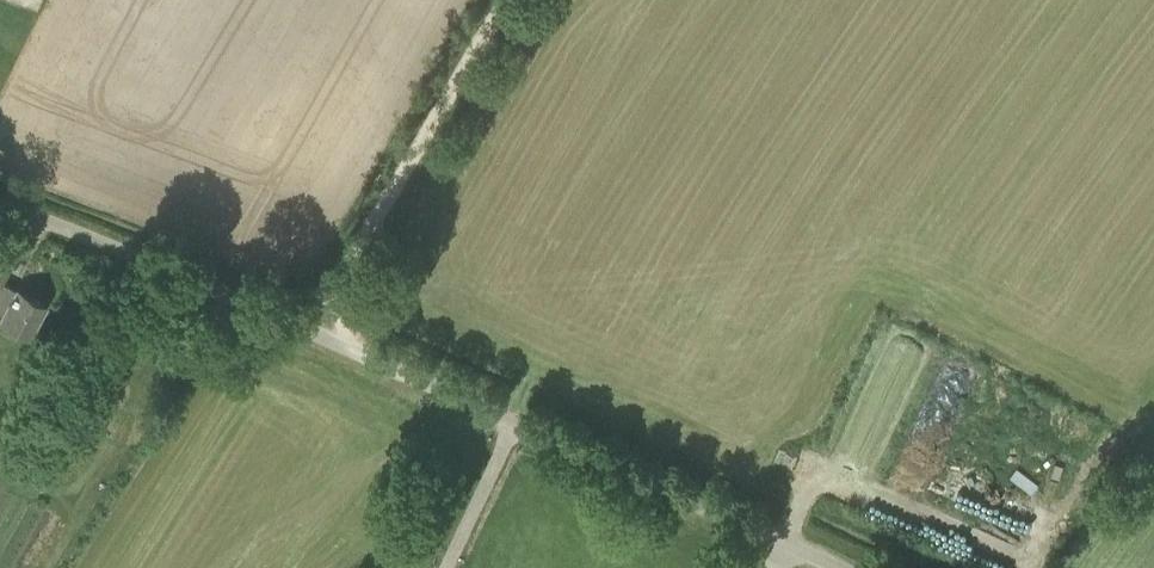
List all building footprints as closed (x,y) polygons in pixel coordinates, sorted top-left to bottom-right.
[(0,282),(0,310),(4,313),(0,319),(30,335),(46,306),(18,288),(16,291),(0,282)]
